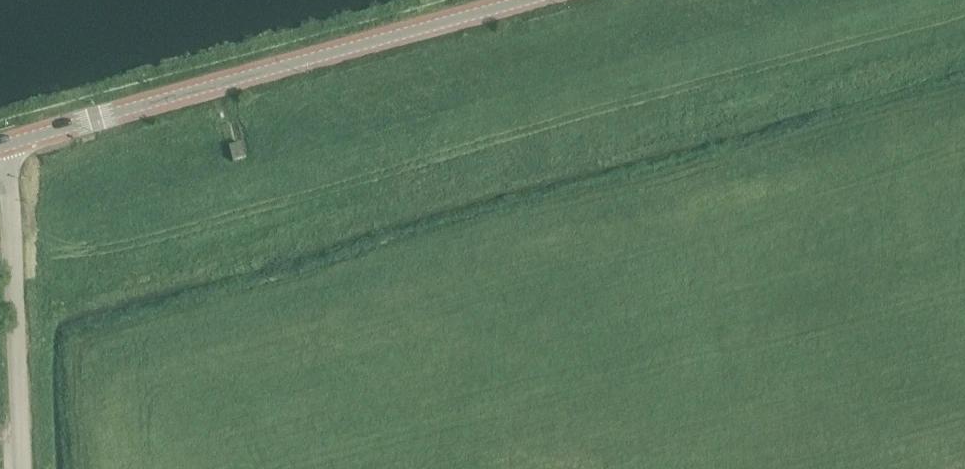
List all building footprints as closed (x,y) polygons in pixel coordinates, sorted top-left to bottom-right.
[(243,142),(230,145),(234,161),(247,158),(243,142)]
